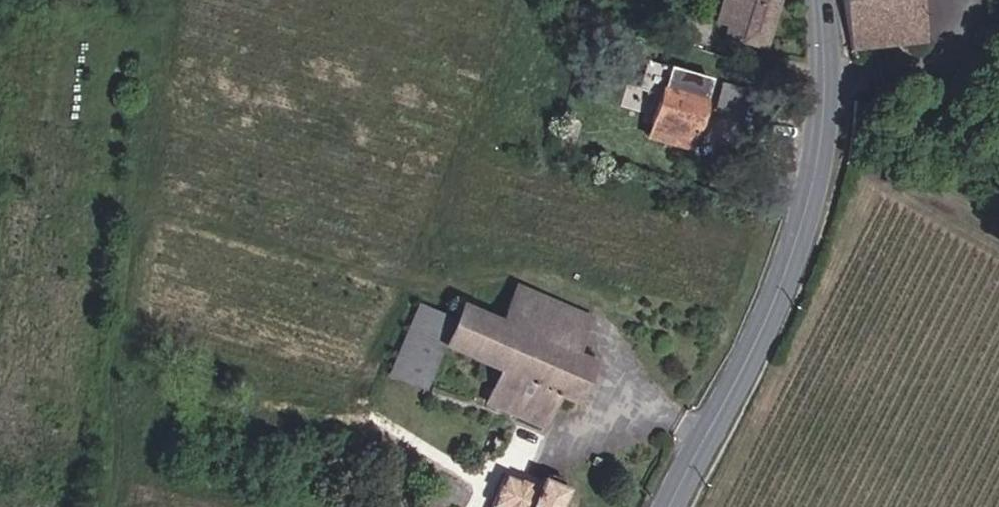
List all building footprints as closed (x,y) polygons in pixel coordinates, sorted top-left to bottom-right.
[(768,44),(776,0),(721,0),(715,32),(768,44)] [(850,49),(925,41),(920,0),(842,0),(850,49)] [(680,145),(682,138),(692,95),(657,87),(645,139),(680,145)] [(902,161),(912,168),(920,157),(910,150),(902,161)] [(501,331),(572,357),(586,316),(514,293),(501,331)] [(549,423),(558,398),(572,357),(501,331),(459,316),(444,361),(501,378),(492,404),(549,423)] [(558,398),(578,403),(591,364),(572,357),(558,398)] [(339,481),(336,490),(345,492),(347,483),(339,481)] [(566,499),(559,496),(562,489),(549,483),(546,490),(539,488),(535,497),(504,486),(496,506),(563,506),(566,499)] [(280,506),(290,506),(293,497),(281,493),(278,506),(280,506)]
